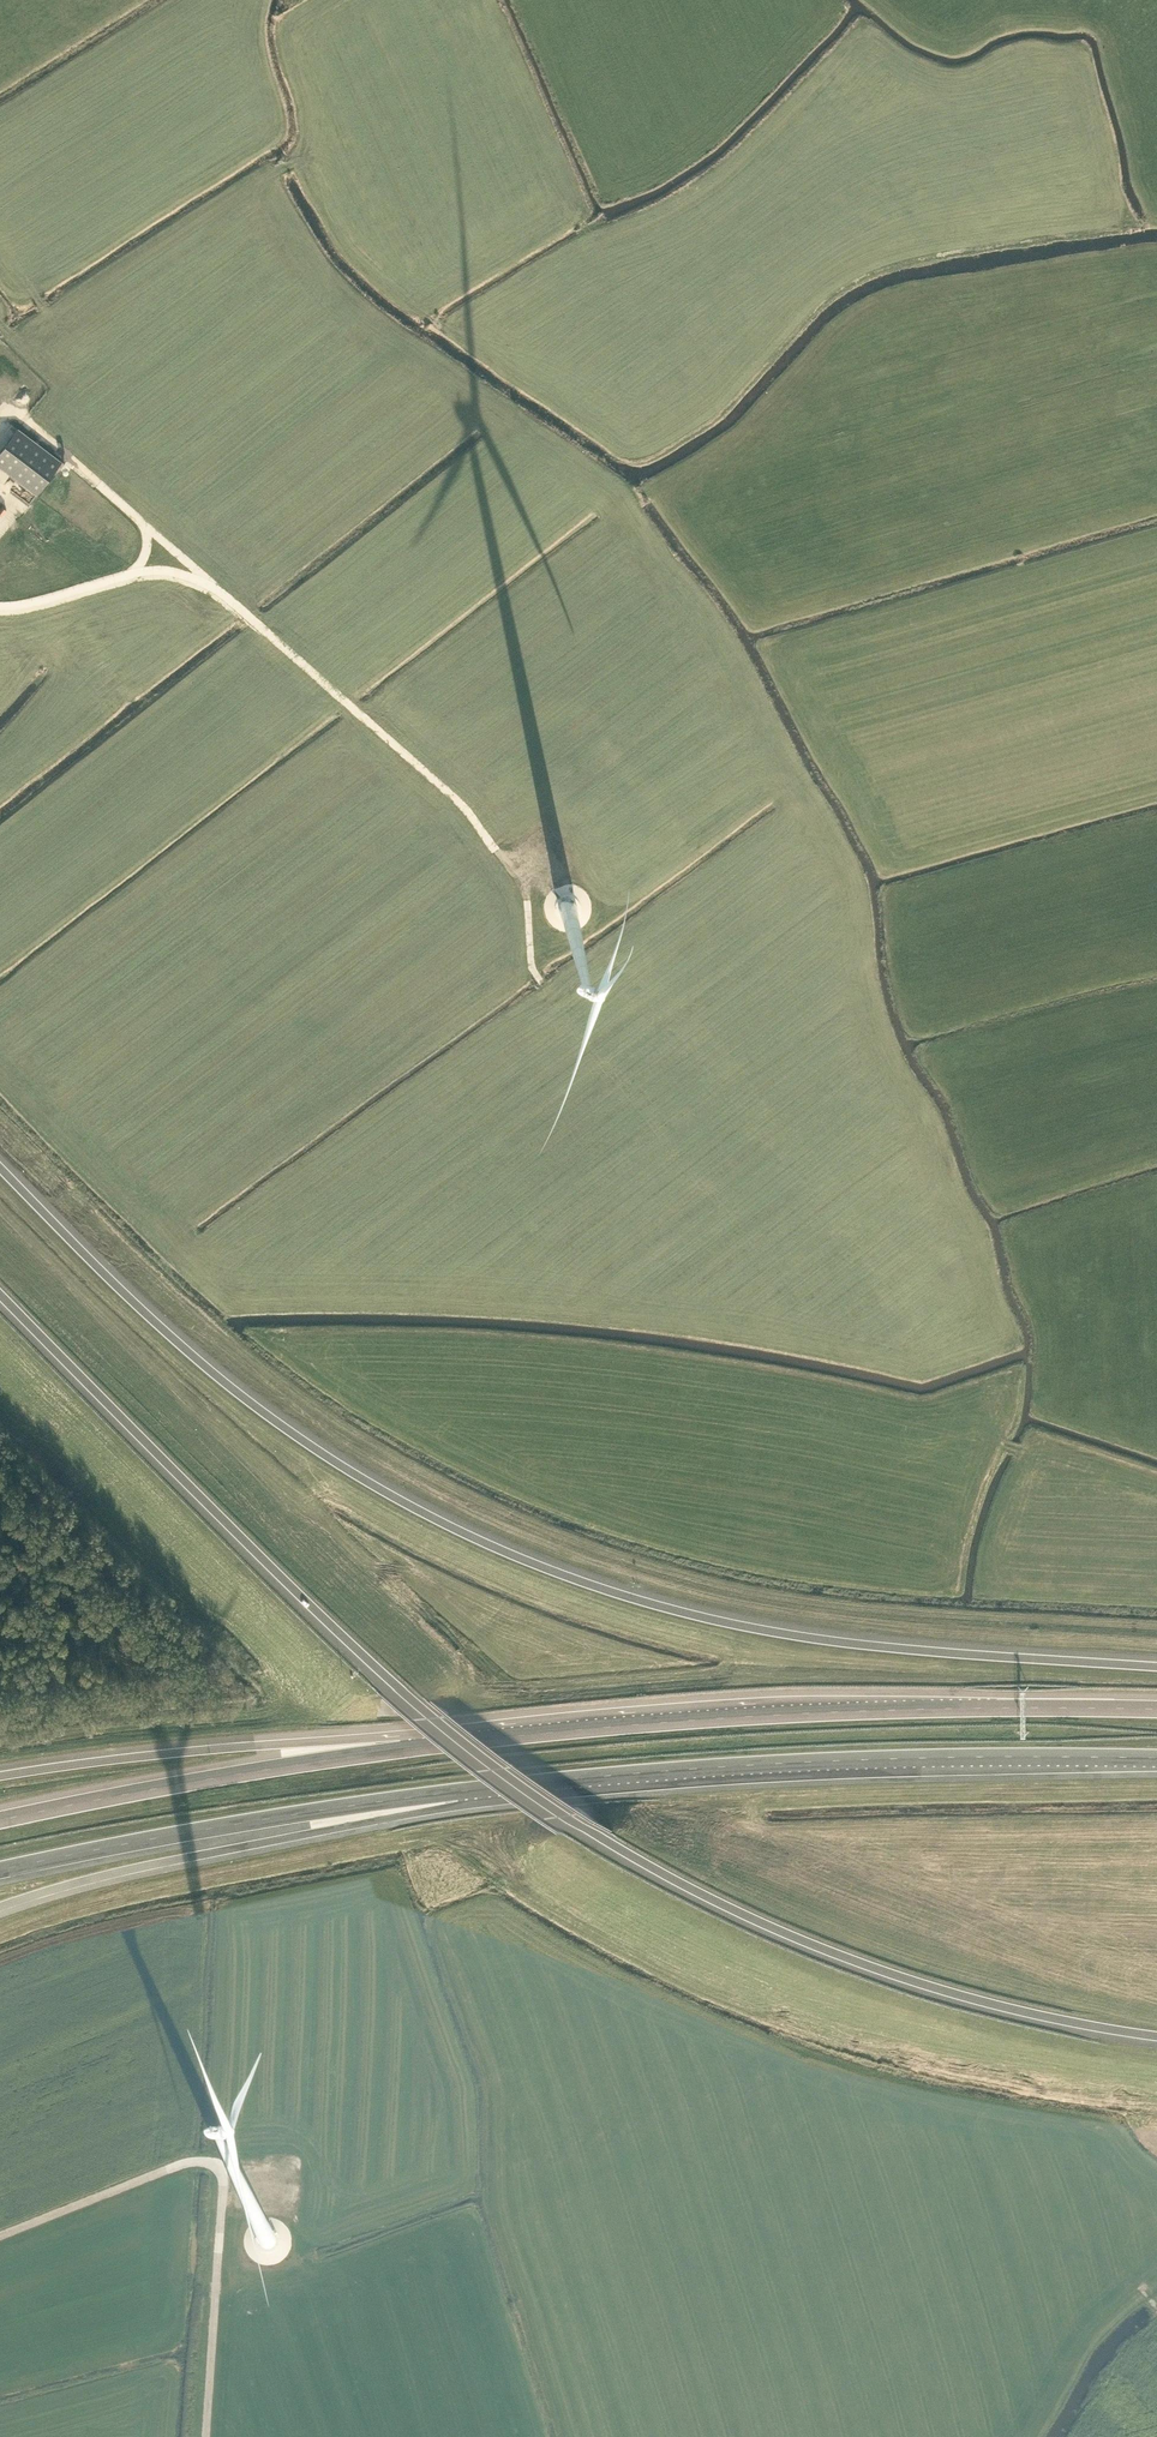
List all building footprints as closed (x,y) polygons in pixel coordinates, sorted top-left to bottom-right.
[(0,452),(0,466),(37,493),(61,461),(17,429),(0,452)] [(564,899),(563,899),(563,900),(562,900),(561,901),(560,902),(560,903),(559,904),(559,905),(559,906),(559,908),(559,909),(559,910),(560,911),(560,913),(561,913),(561,914),(562,914),(563,915),(565,916),(566,916),(567,916),(568,916),(569,916),(570,916),(571,916),(572,915),(573,914),(574,914),(574,913),(575,913),(576,911),(577,909),(577,907),(577,906),(576,905),(576,904),(576,903),(575,902),(575,901),(574,901),(573,900),(572,899),(571,899),(570,898),(568,898),(567,898),(566,898),(564,899)] [(271,2233),(270,2233),(269,2232),(267,2232),(266,2233),(265,2233),(263,2234),(262,2234),(261,2235),(260,2236),(260,2237),(259,2239),(259,2240),(259,2241),(259,2243),(259,2244),(259,2245),(260,2246),(261,2247),(262,2248),(263,2249),(264,2250),(265,2250),(266,2251),(268,2251),(269,2251),(270,2250),(271,2250),(273,2249),(274,2248),(275,2247),(275,2246),(276,2245),(277,2244),(277,2243),(277,2241),(277,2240),(276,2239),(276,2237),(275,2236),(274,2235),(273,2234),(272,2234),(271,2233)]
